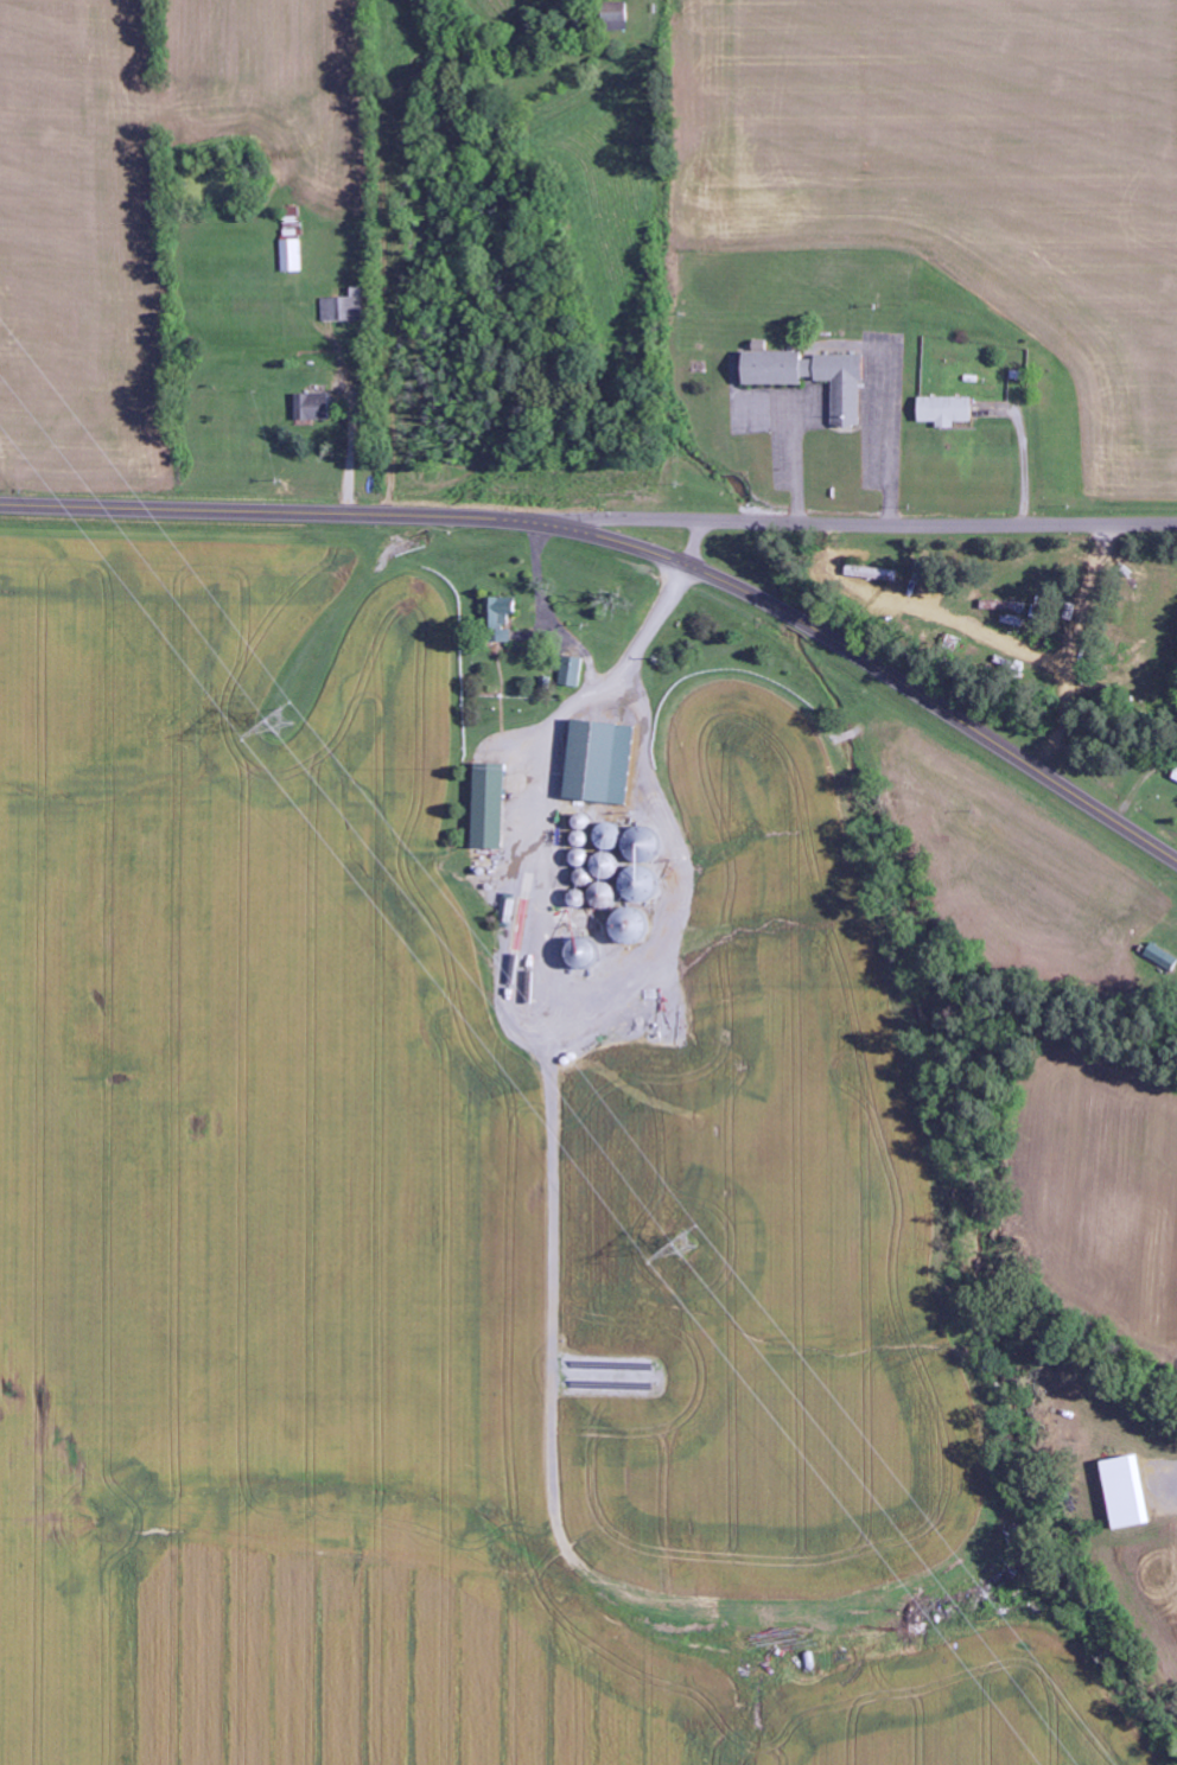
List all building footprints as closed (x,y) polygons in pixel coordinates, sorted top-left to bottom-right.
[(603,4),(604,32),(628,31),(627,3),(603,4)] [(303,271),(302,240),(282,240),(283,272),(303,271)] [(353,297),(322,298),(323,321),(364,321),(364,288),(352,288),(353,297)] [(744,385),(803,385),(804,380),(833,380),(833,427),(863,427),(863,355),(815,355),(815,359),(803,359),(803,352),(745,352),(744,385)] [(295,394),(296,421),(332,420),(331,393),(295,394)] [(973,397),(920,397),(920,423),(939,423),(939,428),(956,428),(956,422),(973,422),(973,397)] [(898,572),(848,565),(846,576),(896,584),(898,572)] [(511,642),(511,630),(508,630),(508,614),(516,615),(516,599),(490,598),(489,642),(511,642)] [(583,658),(563,657),(561,686),(581,687),(583,658)] [(565,798),(627,805),(636,727),(574,720),(565,798)] [(506,765),(476,764),(474,848),(504,849),(506,765)] [(516,895),(503,894),(500,926),(512,927),(516,895)] [(1103,1463),(1116,1531),(1153,1524),(1140,1456),(1103,1463)]
